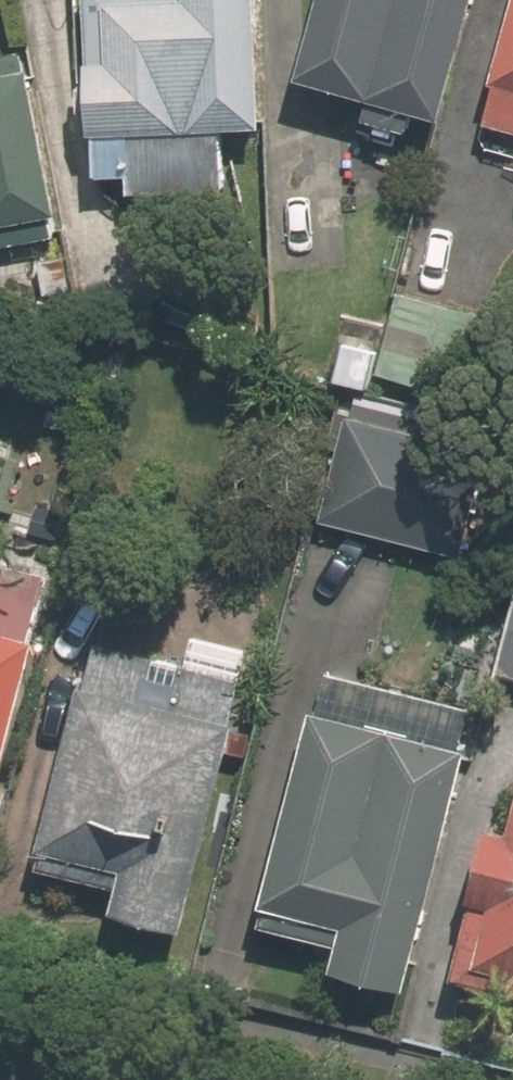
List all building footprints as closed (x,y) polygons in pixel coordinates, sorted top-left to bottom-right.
[(243,143),(238,0),(68,0),(73,190),(108,189),(109,207),(201,204),(199,144),(243,143)] [(306,77),(378,98),(372,120),(420,134),(425,110),(450,117),(482,0),(327,0),(306,77)] [(501,79),(507,81),(496,119),(512,123),(512,35),(501,79)] [(62,228),(24,51),(0,56),(0,242),(62,228)] [(122,271),(93,231),(44,267),(71,307),(122,271)] [(507,317),(410,289),(385,379),(482,406),(507,317)] [(11,319),(0,316),(0,362),(11,319)] [(322,518),(468,556),(493,458),(345,420),(322,518)] [(51,571),(4,559),(11,533),(0,530),(0,809),(43,640),(34,638),(51,571)] [(258,684),(103,644),(46,866),(130,887),(125,906),(197,925),(258,684)] [(343,968),(414,986),(473,750),(464,747),(475,709),(333,672),(269,925),(349,946),(343,968)] [(499,823),(461,975),(512,988),(512,827),(499,823)]
